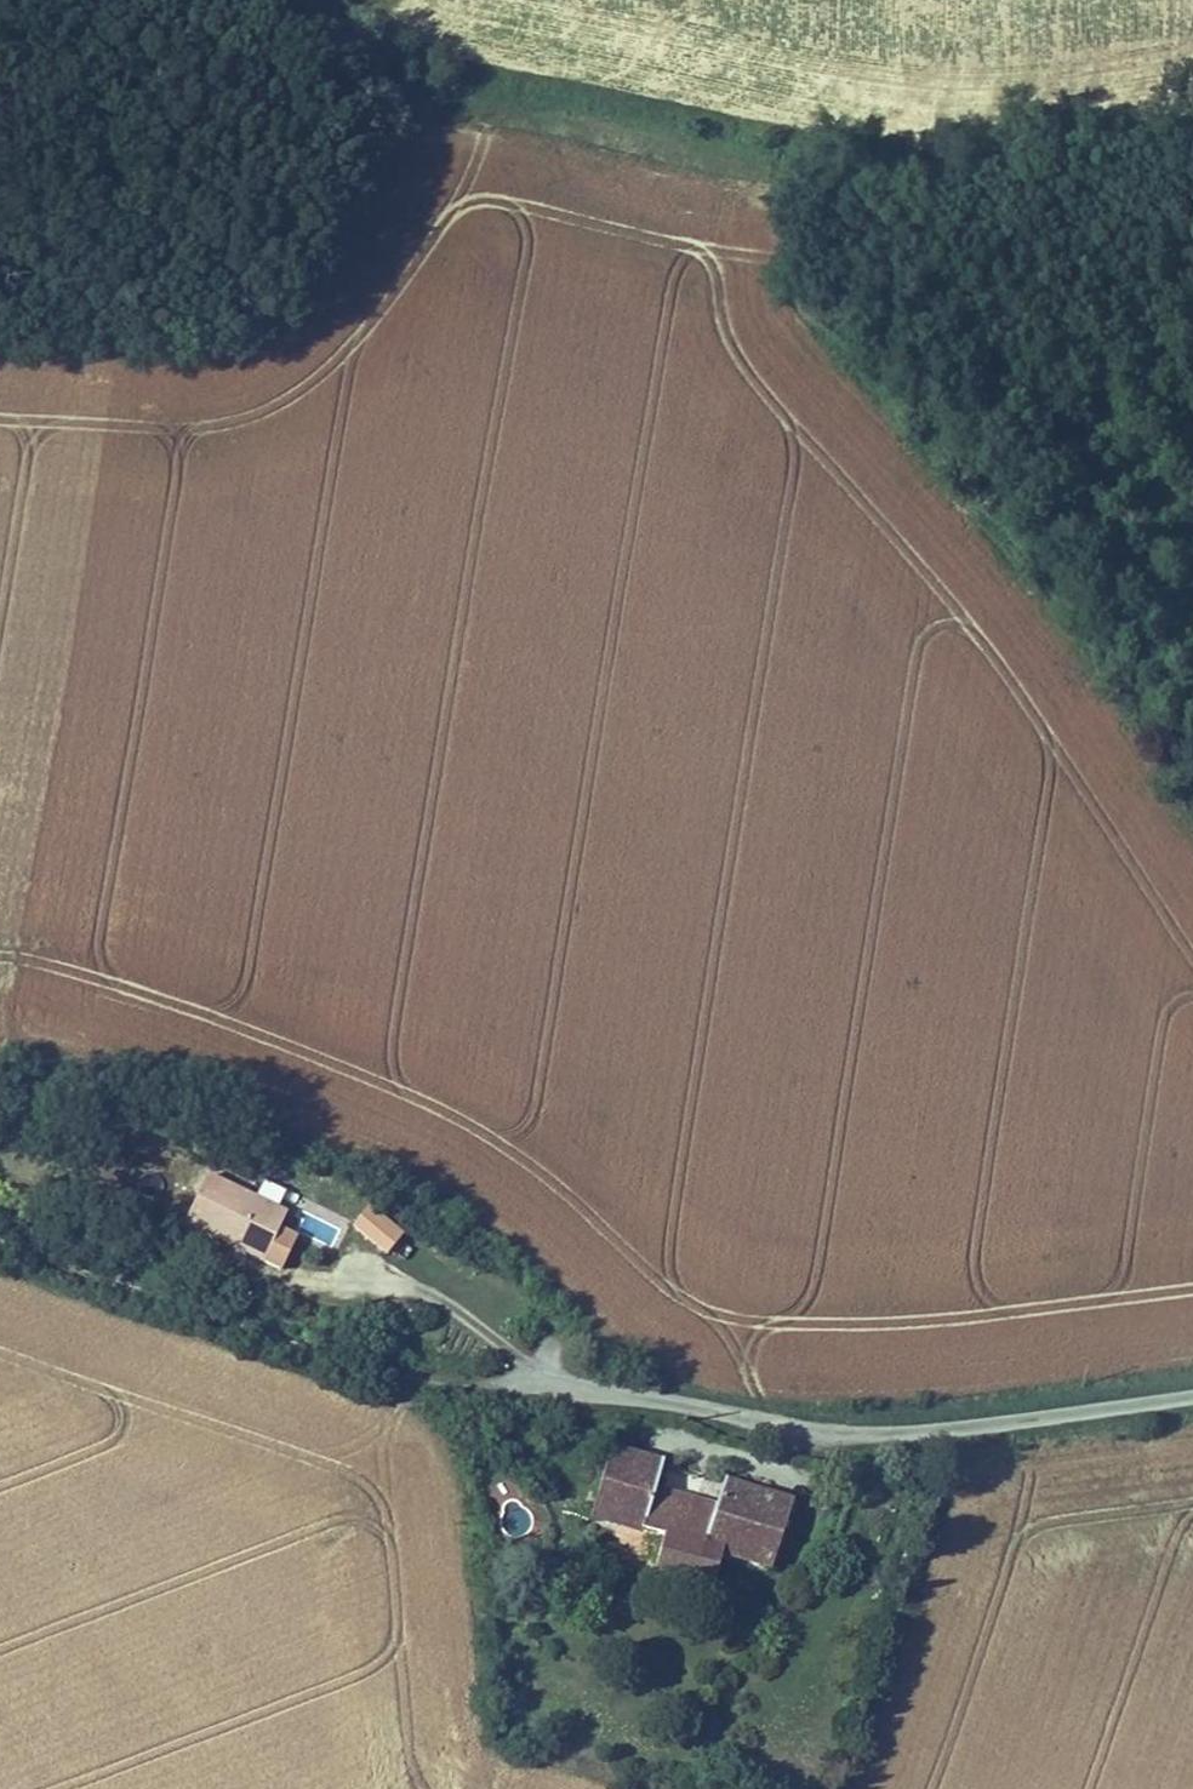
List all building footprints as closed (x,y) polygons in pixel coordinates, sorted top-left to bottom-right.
[(288,1214),(207,1175),(183,1223),(212,1237),(216,1228),(240,1239),(236,1248),(264,1262),(288,1214)] [(395,1236),(382,1227),(372,1241),(385,1250),(395,1236)] [(240,1239),(216,1228),(212,1237),(236,1248),(240,1239)] [(647,1531),(659,1488),(666,1463),(610,1447),(591,1516),(647,1531)] [(659,1488),(647,1531),(665,1536),(653,1579),(712,1595),(722,1558),(775,1572),(795,1502),(722,1482),(716,1504),(659,1488)]
